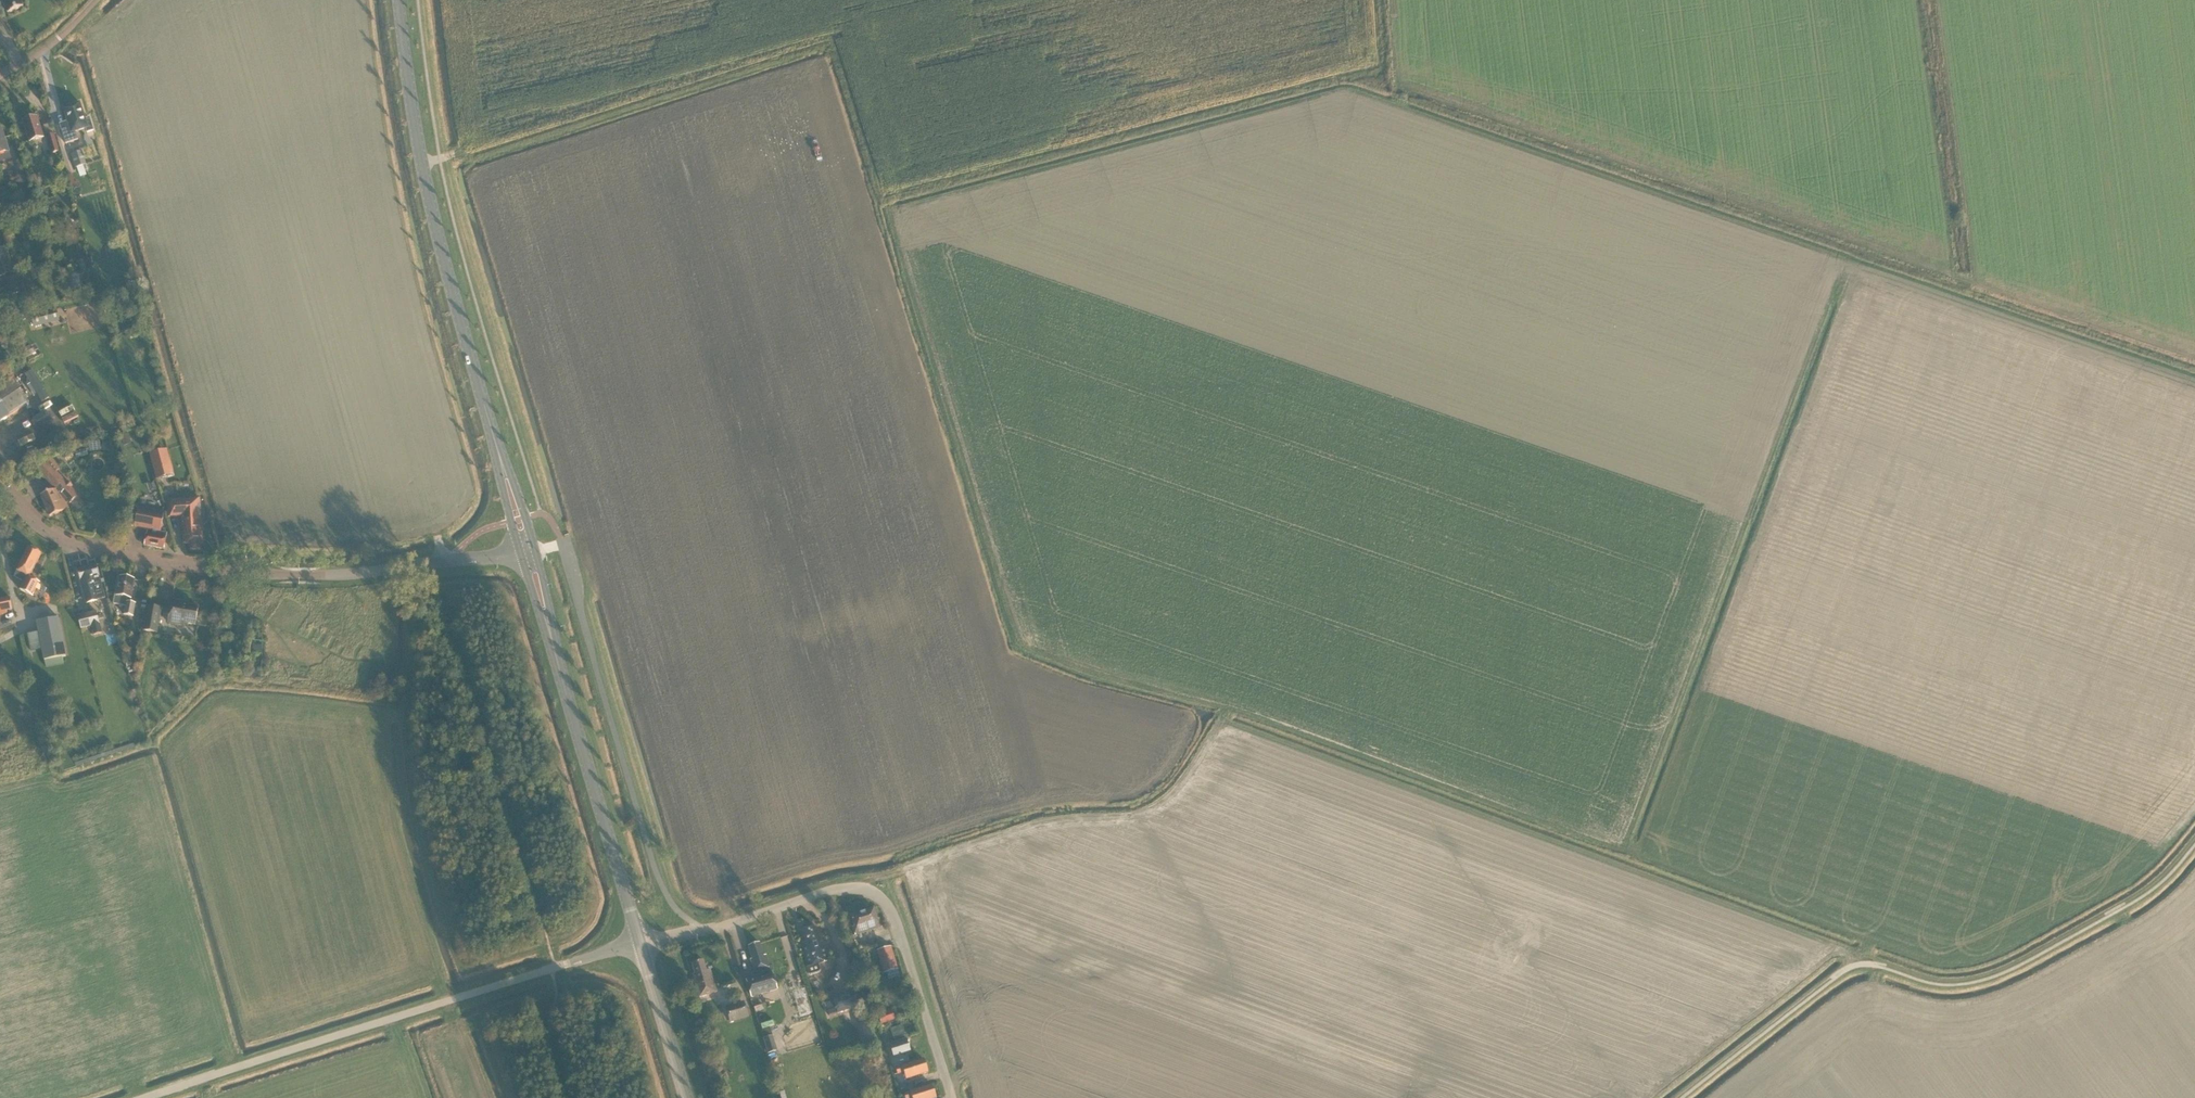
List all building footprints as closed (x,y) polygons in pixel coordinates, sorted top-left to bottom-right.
[(8,14),(23,7),(20,0),(2,0),(8,14)] [(61,128),(66,144),(78,140),(76,132),(86,128),(87,132),(93,130),(89,118),(85,119),(80,103),(63,108),(69,126),(61,128)] [(23,121),(30,142),(44,138),(37,117),(23,121)] [(0,129),(0,155),(6,153),(9,152),(5,138),(3,139),(0,129)] [(46,136),(51,154),(59,151),(54,134),(46,136)] [(83,165),(85,171),(88,170),(81,151),(71,154),(76,167),(83,165)] [(21,292),(16,276),(6,279),(11,295),(21,292)] [(31,316),(34,326),(60,320),(57,309),(31,316)] [(0,344),(0,345),(3,350),(9,347),(5,341),(0,344)] [(34,383),(30,385),(36,395),(32,398),(36,406),(52,397),(36,370),(29,374),(34,383)] [(27,400),(14,379),(0,388),(0,422),(29,403),(27,400)] [(71,394),(51,404),(55,413),(76,402),(71,394)] [(34,408),(11,423),(15,429),(38,414),(34,408)] [(42,431),(50,427),(52,432),(67,425),(65,420),(57,424),(51,412),(36,419),(42,431)] [(44,431),(33,436),(35,442),(47,436),(44,431)] [(25,433),(12,441),(18,451),(32,443),(25,433)] [(127,433),(120,436),(123,446),(131,443),(127,433)] [(153,453),(150,454),(153,466),(157,480),(165,478),(174,475),(167,449),(153,453)] [(47,462),(38,471),(70,504),(79,495),(71,488),(73,486),(68,481),(67,482),(56,472),(60,468),(51,460),(48,463),(47,462)] [(70,509),(67,502),(55,490),(41,495),(50,517),(70,509)] [(190,545),(190,550),(200,550),(200,544),(204,544),(201,500),(168,502),(169,518),(182,517),(183,545),(190,545)] [(139,508),(135,528),(148,530),(145,546),(164,549),(167,535),(161,533),(165,513),(139,508)] [(23,582),(19,589),(33,596),(40,582),(29,577),(41,553),(29,547),(14,577),(23,582)] [(77,569),(86,604),(105,599),(97,564),(77,569)] [(128,598),(131,599),(135,580),(120,577),(115,603),(126,605),(124,615),(134,617),(136,603),(128,602),(128,598)] [(8,612),(7,611),(11,610),(9,598),(0,599),(0,614),(8,612)] [(195,625),(198,608),(182,605),(182,603),(172,601),(168,623),(178,625),(179,622),(195,625)] [(156,633),(161,608),(148,606),(143,630),(156,633)] [(91,627),(94,635),(102,632),(97,611),(78,616),(81,629),(91,627)] [(64,664),(63,657),(66,656),(58,617),(37,621),(45,660),(47,667),(64,664)] [(877,919),(874,908),(851,915),(854,926),(852,927),(855,935),(866,931),(866,933),(871,932),(870,930),(881,926),(879,918),(877,919)] [(813,926),(801,929),(805,941),(802,942),(809,966),(806,967),(808,975),(821,971),(818,963),(827,960),(821,942),(818,934),(816,935),(813,926)] [(768,967),(769,967),(766,954),(763,955),(759,943),(748,946),(752,958),(750,959),(754,972),(762,969),(763,974),(745,979),(750,996),(777,988),(772,972),(769,972),(768,967)] [(898,969),(891,947),(877,951),(883,973),(898,969)] [(706,970),(703,960),(692,964),(695,974),(693,974),(696,985),(694,986),(697,997),(717,991),(710,969),(706,970)] [(801,1004),(812,1001),(807,980),(796,983),(801,1004)] [(734,998),(730,987),(722,990),(725,1000),(734,998)] [(833,999),(838,1013),(858,1007),(854,992),(833,999)] [(726,1009),(730,1021),(748,1015),(743,1003),(726,1009)] [(885,1028),(888,1039),(896,1037),(893,1026),(885,1028)] [(771,1036),(763,1038),(768,1053),(775,1051),(771,1036)] [(910,1052),(906,1039),(890,1044),(894,1057),(910,1052)] [(928,1072),(924,1058),(902,1065),(902,1066),(896,1068),(898,1073),(904,1071),(906,1079),(928,1072)] [(932,1084),(910,1091),(910,1092),(904,1094),(905,1097),(910,1097),(912,1097),(936,1097),(932,1084)]
